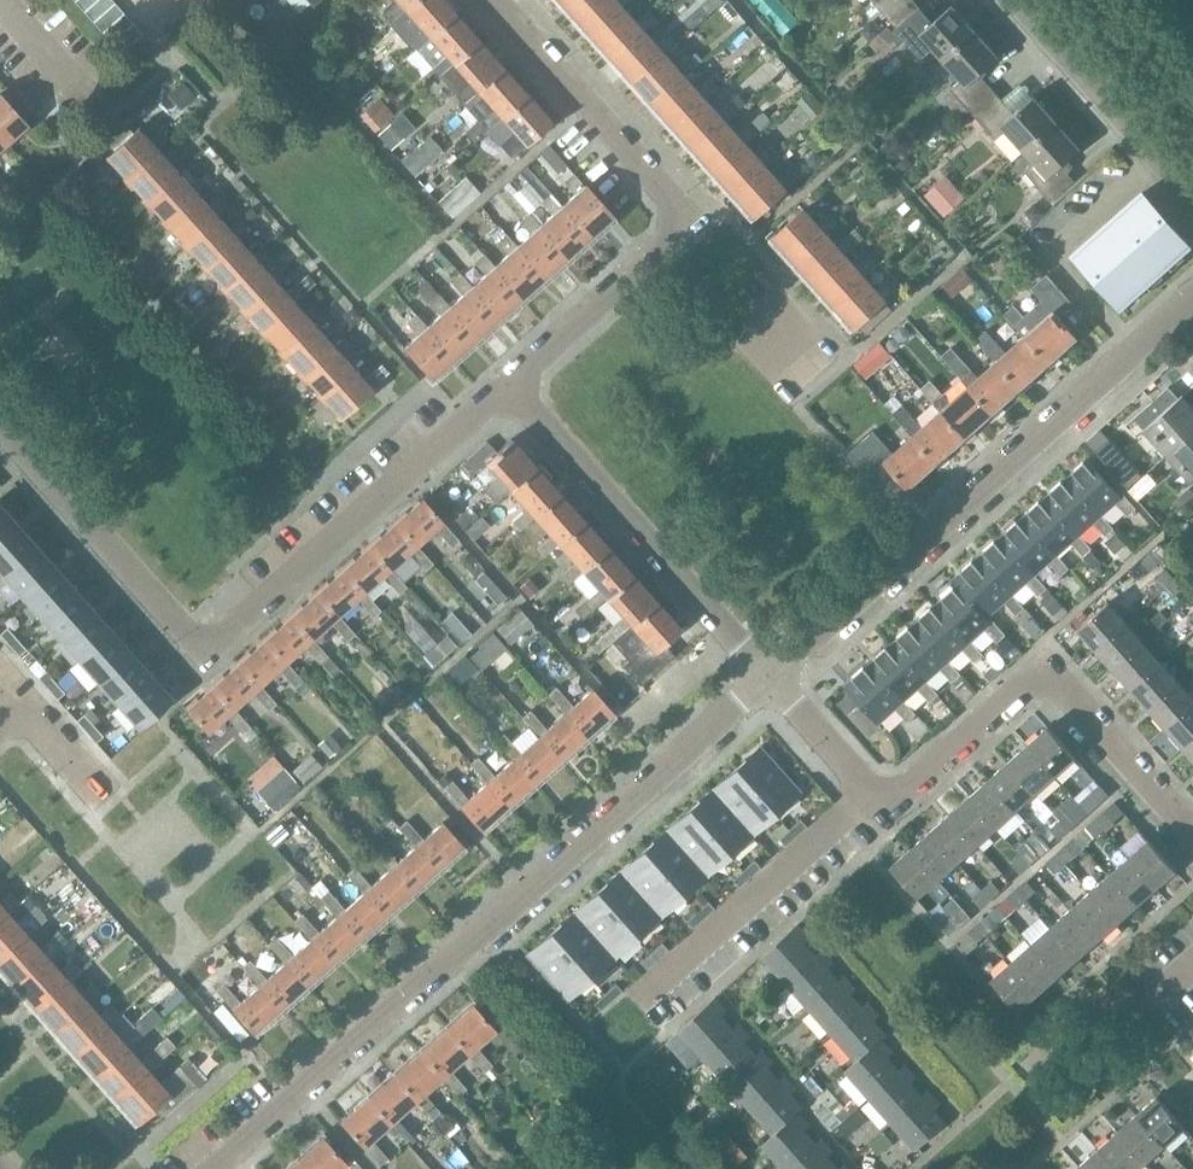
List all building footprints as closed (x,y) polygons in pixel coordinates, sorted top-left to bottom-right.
[(74,3),(83,13),(98,0),(77,0),(74,3)] [(83,13),(93,23),(114,4),(111,0),(98,0),(83,13)] [(360,9),(371,0),(352,0),(360,9)] [(398,2),(383,15),(390,23),(405,10),(416,0),(396,0),(398,2)] [(414,50),(454,14),(442,0),(416,0),(405,10),(422,29),(407,42),(414,50)] [(590,0),(562,0),(574,14),(590,0)] [(574,14),(594,36),(625,9),(635,0),(590,0),(574,14)] [(802,25),(779,0),(765,0),(758,6),(788,39),(802,25)] [(886,17),(906,0),(871,0),(886,17)] [(896,28),(920,6),(914,0),(906,0),(886,17),(891,23),(896,28)] [(114,4),(93,23),(102,33),(123,14),(114,4)] [(943,60),(976,30),(952,4),(933,21),(920,6),(896,28),(891,23),(868,43),(881,57),(904,37),(924,60),(934,50),(943,60)] [(625,9),(594,36),(614,59),(645,31),(658,20),(649,11),(637,22),(625,9)] [(123,14),(102,33),(111,44),(133,24),(123,14)] [(439,77),(479,41),(454,14),(414,50),(439,77)] [(133,24),(111,44),(120,54),(142,34),(133,24)] [(665,54),(677,43),(683,38),(675,28),(657,44),(645,31),(614,59),(635,81),(665,54)] [(968,110),(992,89),(979,74),(999,56),(976,30),(943,60),(961,80),(951,90),(968,110)] [(477,91),(503,68),(479,41),(439,77),(463,104),(477,91)] [(698,66),(677,43),(665,54),(635,81),(655,104),(686,76),(698,66)] [(501,117),(527,95),(503,68),(477,91),(494,109),(479,123),(487,131),(502,118),(501,117)] [(686,76),(655,104),(675,126),(706,99),(728,79),(720,69),(697,89),(686,76)] [(338,71),(329,80),(341,94),(350,85),(338,71)] [(992,89),(968,110),(978,120),(1001,99),(992,89)] [(695,149),(726,121),(746,103),(738,94),(717,112),(706,99),(675,126),(695,149)] [(5,145),(27,126),(0,95),(0,140),(5,145)] [(551,122),(527,95),(501,117),(502,118),(487,131),(511,158),(551,122)] [(1014,113),(1001,99),(978,120),(996,140),(1006,131),(1024,151),(1057,122),(1034,96),(1014,113)] [(396,114),(381,97),(363,113),(378,130),(396,114)] [(738,134),(726,121),(695,149),(715,171),(746,144),(767,125),(759,115),(738,134)] [(1057,122),(1024,151),(1036,164),(1026,174),(1051,202),(1074,181),(1067,173),(1073,167),(1067,160),(1080,148),(1057,122)] [(126,179),(157,151),(167,143),(159,135),(150,143),(137,129),(106,157),(126,179)] [(426,187),(453,158),(432,140),(406,168),(426,187)] [(758,157),(746,144),(715,171),(735,194),(766,166),(778,156),(769,147),(758,157)] [(481,197),(513,180),(495,146),(463,162),(481,197)] [(186,165),(179,156),(169,165),(157,151),(126,179),(146,201),(177,173),(186,165)] [(553,153),(536,175),(551,186),(567,164),(553,153)] [(756,217),(787,189),(786,189),(793,183),(785,173),(778,179),(766,166),(735,194),(756,217)] [(165,222),(196,195),(205,186),(198,178),(189,186),(177,173),(146,201),(165,222)] [(575,195),(562,206),(590,237),(613,217),(585,186),(584,187),(573,174),(564,182),(575,195)] [(957,227),(976,206),(954,187),(935,208),(957,227)] [(1075,253),(1120,303),(1187,244),(1142,193),(1124,210),(1133,220),(1103,246),(1094,236),(1075,253)] [(196,195),(165,222),(184,244),(215,216),(225,208),(217,200),(208,208),(196,195)] [(539,226),(567,257),(590,237),(562,206),(556,199),(546,208),(552,215),(539,226)] [(527,237),(517,246),(545,278),(567,257),(539,226),(523,208),(511,218),(527,237)] [(794,260),(825,232),(838,220),(829,211),(816,223),(804,209),(773,237),(794,260)] [(204,266),(235,238),(244,229),(237,221),(227,230),(215,216),(184,244),(204,266)] [(1032,249),(1044,259),(1066,233),(1055,223),(1032,249)] [(825,232),(794,260),(814,282),(845,255),(863,238),(854,229),(836,245),(825,232)] [(495,267),(522,298),(545,278),(517,246),(505,233),(496,242),(507,255),(495,267)] [(235,238),(204,266),(223,287),(254,260),(264,251),(256,243),(247,251),(235,238)] [(467,255),(485,275),(472,287),(500,318),(522,298),(495,267),(476,246),(467,255)] [(834,305),(865,277),(878,265),(870,256),(856,268),(845,255),(814,282),(834,305)] [(243,309),(274,281),(283,273),(276,265),(266,273),(254,260),(223,287),(243,309)] [(976,281),(965,269),(947,286),(957,298),(976,281)] [(314,283),(307,275),(286,295),(274,281),(243,309),(262,331),(293,303),(302,294),(314,283)] [(1048,363),(1047,364),(1051,368),(1060,360),(1056,356),(1076,337),(1056,315),(1071,302),(1047,275),(1031,289),(1042,301),(1024,317),(1014,306),(1004,314),(1024,337),(1025,337),(1048,363)] [(898,288),(889,279),(877,290),(865,277),(834,305),(855,328),(886,300),(885,300),(898,288)] [(450,307),(477,338),(500,318),(472,287),(466,280),(456,288),(463,295),(450,307)] [(427,327),(455,358),(477,338),(450,307),(433,289),(424,297),(440,315),(427,327)] [(293,303),(262,331),(281,352),(312,325),(322,316),(314,308),(305,316),(293,303)] [(432,379),(455,358),(427,327),(416,314),(406,323),(418,335),(404,348),(432,379)] [(312,325),(281,352),(301,374),(332,346),(341,338),(341,337),(350,328),(344,321),(324,338),(312,325)] [(1006,353),(986,331),(976,339),(996,362),(997,362),(1020,388),(1019,388),(1023,393),(1032,385),(1028,381),(1047,364),(1048,363),(1025,337),(1024,337),(1006,353)] [(332,346),(301,374),(320,396),(351,368),(361,359),(353,351),(344,360),(332,346)] [(969,386),(992,413),(996,418),(1004,410),(1000,406),(1019,388),(1020,388),(997,362),(996,362),(978,378),(952,348),(942,357),(969,386)] [(351,368),(320,396),(340,418),(371,390),(370,389),(386,376),(378,368),(363,381),(351,368)] [(964,438),(963,438),(967,443),(976,435),(972,430),(992,413),(969,386),(951,403),(930,380),(920,388),(941,411),(964,438)] [(1192,432),(1192,407),(1183,395),(1178,399),(1168,387),(1133,419),(1167,456),(1192,432)] [(964,438),(941,411),(923,428),(902,405),(892,413),(913,436),(936,463),(935,463),(940,468),(948,460),(944,455),(963,438),(964,438)] [(936,463),(913,436),(893,454),(873,431),(848,454),(868,477),(885,462),(907,488),(935,463),(936,463)] [(1167,456),(1192,485),(1192,432),(1167,456)] [(495,503),(510,490),(535,467),(511,440),(496,452),(487,442),(461,464),(471,476),(485,463),(495,474),(481,487),(495,503)] [(1098,518),(1101,515),(1115,502),(1128,516),(1136,509),(1123,494),(1120,497),(1088,460),(1065,480),(1098,518)] [(510,490),(527,509),(512,522),(519,530),(534,517),(559,494),(535,467),(510,490)] [(1076,538),(1079,535),(1093,522),(1105,536),(1114,529),(1101,515),(1098,518),(1065,480),(1042,500),(1076,538)] [(534,517),(551,536),(536,549),(543,557),(558,544),(583,521),(559,494),(534,517)] [(422,499),(396,523),(416,545),(435,529),(452,547),(459,541),(442,522),(443,522),(422,499)] [(1053,558),(1057,555),(1071,542),(1083,556),(1091,548),(1079,535),(1076,538),(1042,500),(1020,520),(1053,558)] [(3,510),(6,508),(0,501),(0,537),(15,524),(3,510)] [(1031,578),(1034,575),(1048,562),(1061,576),(1069,568),(1057,555),(1053,558),(1020,520),(998,540),(1031,578)] [(22,532),(25,529),(18,521),(15,524),(0,537),(0,571),(2,574),(34,545),(22,532)] [(558,544),(575,563),(560,576),(567,584),(582,571),(608,548),(583,521),(558,544)] [(416,545),(396,523),(370,546),(390,569),(390,568),(409,552),(426,571),(433,564),(416,545)] [(998,540),(975,560),(1009,597),(1012,595),(1026,582),(1038,596),(1047,588),(1034,575),(1031,578),(998,540)] [(54,567),(42,553),(44,551),(37,543),(34,545),(2,574),(22,596),(54,567)] [(1174,559),(1161,545),(1152,554),(1164,568),(1174,559)] [(364,592),(383,575),(399,594),(407,587),(390,568),(390,569),(370,546),(344,569),(364,592)] [(606,598),(632,575),(608,548),(582,571),(599,590),(575,611),(582,620),(606,598)] [(510,580),(522,571),(512,556),(499,566),(510,580)] [(957,586),(986,618),(1004,602),(1016,616),(1024,608),(1012,595),(1009,597),(975,560),(952,580),(957,586)] [(73,589),(61,575),(64,572),(56,565),(54,567),(22,596),(41,617),(73,589)] [(318,593),(338,615),(357,598),(373,617),(381,610),(364,592),(344,569),(318,593)] [(1174,579),(1166,569),(1156,577),(1165,587),(1174,579)] [(1137,571),(1119,602),(1140,615),(1159,584),(1137,571)] [(606,598),(623,617),(590,646),(597,655),(616,638),(630,625),(656,602),(632,575),(606,598)] [(1174,579),(1165,587),(1174,597),(1183,589),(1174,579)] [(92,610),(80,596),(83,594),(76,586),(73,589),(41,617),(60,639),(92,610)] [(967,644),(971,641),(984,629),(997,643),(1005,635),(992,620),(989,623),(985,619),(986,618),(957,586),(934,607),(967,644)] [(312,639),(312,638),(330,622),(347,641),(355,634),(338,615),(318,593),(292,616),(312,639)] [(680,630),(656,602),(630,625),(616,638),(633,657),(623,666),(641,687),(674,656),(664,645),(680,630)] [(1078,630),(1096,650),(1126,623),(1108,603),(1078,630)] [(945,664),(948,661),(962,649),(974,663),(983,655),(971,641),(967,644),(934,607),(911,626),(945,664)] [(99,618),(102,616),(95,608),(92,610),(60,639),(79,660),(112,632),(99,618)] [(496,629),(509,643),(531,623),(519,609),(496,629)] [(321,664),(329,657),(312,638),(312,639),(292,616),(265,639),(286,662),(304,645),(321,664)] [(1126,623),(1096,650),(1113,669),(1143,643),(1126,623)] [(923,684),(926,681),(940,669),(952,682),(961,675),(948,661),(945,664),(911,626),(889,646),(923,684)] [(0,634),(0,635),(9,645),(16,639),(7,628),(0,634)] [(119,640),(121,637),(114,629),(112,632),(79,660),(99,682),(131,653),(119,640)] [(459,646),(447,634),(424,654),(436,667),(459,646)] [(16,639),(9,645),(19,656),(26,650),(16,639)] [(259,685),(260,685),(278,668),(295,687),(303,680),(286,662),(265,639),(239,663),(259,685)] [(1113,669),(1131,689),(1161,662),(1143,643),(1113,669)] [(923,684),(889,646),(867,666),(900,704),(904,701),(917,688),(930,702),(938,695),(926,681),(923,684)] [(150,675),(138,661),(141,659),(133,651),(131,653),(99,682),(118,704),(150,675)] [(17,668),(7,653),(0,658),(0,680),(17,668)] [(1161,662),(1131,689),(1148,708),(1178,681),(1161,662)] [(213,686),(233,708),(234,708),(252,692),(269,710),(276,704),(260,685),(259,685),(239,663),(213,686)] [(900,704),(867,666),(844,686),(860,705),(849,715),(870,738),(882,727),(878,724),(895,708),(907,722),(916,715),(904,701),(900,704)] [(45,671),(38,678),(48,689),(55,682),(45,671)] [(170,697),(157,683),(160,681),(153,673),(150,675),(118,704),(138,726),(170,697)] [(1148,708),(1165,728),(1192,703),(1192,698),(1178,681),(1148,708)] [(55,682),(48,689),(57,699),(64,693),(55,682)] [(233,708),(213,686),(187,710),(207,732),(226,715),(243,734),(250,727),(234,708),(233,708)] [(565,714),(565,713),(586,736),(612,712),(592,690),(573,707),(556,688),(548,695),(565,714)] [(1165,728),(1183,747),(1192,738),(1192,703),(1165,728)] [(539,737),(559,759),(586,736),(565,713),(565,714),(547,730),(530,711),(522,718),(539,737)] [(84,715),(77,721),(86,732),(93,725),(84,715)] [(93,725),(86,732),(96,743),(103,736),(93,725)] [(1028,745),(1055,775),(1075,757),(1048,727),(1028,745)] [(539,737),(521,753),(504,735),(496,741),(513,760),(533,782),(559,759),(539,737)] [(1183,747),(1192,759),(1192,738),(1183,747)] [(1055,775),(1028,745),(1008,762),(1035,792),(1055,775)] [(736,769),(775,813),(798,791),(760,748),(736,769)] [(487,783),(507,806),(533,782),(513,760),(494,777),(478,758),(470,765),(487,783)] [(1035,792),(1008,762),(989,780),(1016,810),(1035,792)] [(480,830),(507,806),(487,783),(468,800),(438,766),(430,773),(461,807),(460,807),(480,830)] [(713,790),(751,833),(775,813),(736,769),(713,790)] [(1016,810),(989,780),(969,797),(996,827),(1016,810)] [(1108,795),(1100,785),(1090,794),(1099,804),(1108,795)] [(690,810),(728,854),(751,833),(713,790),(690,810)] [(950,814),(977,844),(996,827),(969,797),(950,814)] [(667,831),(705,874),(728,854),(690,810),(667,831)] [(1095,820),(1103,830),(1113,821),(1104,811),(1095,820)] [(1060,821),(1069,830),(1078,821),(1070,812),(1060,821)] [(930,832),(957,862),(977,844),(950,814),(930,832)] [(789,829),(796,836),(806,827),(800,820),(789,829)] [(1103,830),(1095,820),(1085,829),(1093,838),(1103,830)] [(399,828),(415,847),(416,847),(436,869),(462,846),(442,823),(423,840),(406,821),(399,828)] [(1069,830),(1060,821),(1050,829),(1059,839),(1069,830)] [(789,829),(778,839),(785,846),(796,836),(789,829)] [(644,851),(682,895),(705,874),(667,831),(644,851)] [(957,862),(930,832),(911,849),(938,879),(957,862)] [(1128,858),(1155,888),(1175,870),(1149,840),(1128,858)] [(416,847),(415,847),(397,863),(380,845),(373,851),(389,870),(390,870),(410,892),(436,869),(416,847)] [(1021,855),(1030,865),(1040,856),(1031,846),(1021,855)] [(1056,855),(1064,864),(1074,855),(1066,846),(1056,855)] [(938,879),(911,849),(891,867),(918,897),(938,879)] [(621,872),(659,915),(682,895),(644,851),(621,872)] [(1030,865),(1021,855),(1012,864),(1020,873),(1030,865)] [(1064,864),(1056,855),(1046,863),(1055,873),(1064,864)] [(1155,888),(1128,858),(1109,875),(1136,905),(1155,888)] [(743,870),(750,877),(760,868),(754,861),(743,870)] [(390,870),(389,870),(371,887),(354,868),(346,875),(363,893),(384,916),(410,892),(390,870)] [(743,870),(732,880),(738,887),(750,877),(743,870)] [(1038,870),(1020,887),(1017,889),(1025,899),(1028,896),(1036,904),(1054,888),(1038,870)] [(598,893),(636,936),(659,915),(621,872),(598,893)] [(1136,905),(1109,875),(1089,893),(1116,923),(1136,905)] [(982,890),(991,900),(1001,891),(992,881),(982,890)] [(1025,899),(1017,889),(1007,898),(1015,908),(1025,899)] [(991,900),(982,890),(973,899),(981,908),(991,900)] [(363,893),(345,910),(328,891),(320,898),(337,917),(337,916),(357,939),(384,916),(363,893)] [(613,957),(636,936),(598,893),(574,913),(613,957)] [(1116,923),(1089,893),(1070,910),(1097,940),(1116,923)] [(7,914),(14,908),(6,898),(0,903),(0,920),(7,914)] [(697,911),(704,919),(714,909),(707,902),(697,911)] [(1097,940),(1070,910),(1051,927),(1077,957),(1097,940)] [(697,911),(686,921),(692,928),(704,919),(697,911)] [(590,977),(613,957),(574,913),(551,934),(590,977)] [(27,936),(34,930),(26,920),(19,927),(7,914),(0,920),(0,961),(27,936)] [(337,916),(337,917),(319,933),(302,914),(294,921),(311,940),(331,962),(357,939),(337,916)] [(978,924),(986,933),(996,925),(988,915),(978,924)] [(943,925),(951,935),(961,926),(953,917),(943,925)] [(816,956),(816,955),(800,938),(806,933),(798,924),(762,956),(786,983),(816,956)] [(986,933),(978,924),(968,933),(977,942),(986,933)] [(1077,957),(1051,927),(1031,945),(1058,975),(1077,957)] [(566,999),(590,977),(551,934),(527,955),(566,999)] [(16,986),(47,959),(54,953),(46,943),(39,949),(27,936),(0,961),(0,968),(16,986)] [(311,940),(292,956),(276,938),(268,944),(285,963),(305,985),(331,962),(311,940)] [(657,960),(668,950),(661,943),(651,952),(657,960)] [(1058,975),(1031,945),(1012,962),(1038,992),(1058,975)] [(816,956),(786,983),(809,1009),(839,982),(839,981),(823,964),(829,959),(821,950),(816,955),(816,956)] [(651,952),(640,962),(646,970),(657,960),(651,952)] [(59,972),(47,959),(16,986),(36,1009),(67,981),(74,975),(66,965),(59,972)] [(285,963),(266,980),(250,961),(242,968),(259,986),(279,1009),(305,985),(285,963)] [(1038,992),(1012,962),(991,980),(1018,1010),(1038,992)] [(839,982),(809,1009),(832,1035),(862,1007),(846,989),(852,984),(844,976),(839,981),(839,982)] [(36,1009),(57,1031),(87,1004),(95,997),(86,988),(79,994),(67,981),(36,1009)] [(259,986),(240,1003),(223,984),(216,991),(232,1010),(252,1032),(279,1009),(259,986)] [(611,1001),(622,991),(615,984),(605,993),(611,1001)] [(605,993),(594,1003),(600,1011),(611,1001),(605,993)] [(733,1029),(717,1011),(723,1006),(715,998),(679,1030),(703,1056),(733,1029)] [(862,1007),(832,1035),(856,1061),(881,1039),(886,1034),(870,1015),(875,1010),(867,1002),(862,1007)] [(99,1017),(87,1004),(57,1031),(77,1054),(107,1026),(115,1020),(106,1010),(99,1017)] [(472,1004),(446,1028),(468,1053),(468,1054),(485,1072),(492,1066),(475,1047),(495,1030),(472,1004)] [(119,1039),(107,1026),(77,1054),(97,1076),(128,1049),(162,1018),(153,1007),(131,1026),(132,1028),(119,1039)] [(1142,1029),(1161,1049),(1177,1035),(1158,1014),(1142,1029)] [(733,1029),(703,1056),(726,1082),(756,1055),(740,1037),(746,1032),(739,1024),(733,1029)] [(449,1070),(468,1054),(468,1053),(446,1028),(420,1051),(442,1077),(459,1096),(466,1089),(449,1070)] [(117,1099),(148,1071),(175,1047),(167,1037),(139,1062),(128,1049),(97,1076),(117,1099)] [(899,1070),(883,1052),(889,1047),(881,1039),(856,1061),(856,1062),(845,1071),(869,1097),(899,1070)] [(165,1078),(187,1060),(177,1049),(156,1067),(165,1078)] [(756,1055),(726,1082),(749,1108),(779,1081),(764,1063),(769,1058),(762,1050),(756,1055)] [(442,1077),(420,1051),(393,1075),(416,1100),(432,1119),(440,1112),(423,1093),(442,1077)] [(922,1096),(906,1079),(912,1073),(904,1065),(899,1070),(869,1097),(892,1123),(922,1096)] [(148,1071),(117,1099),(138,1122),(156,1106),(165,1117),(198,1088),(179,1067),(159,1084),(148,1071)] [(1046,1090),(1054,1073),(1039,1067),(1032,1085),(1046,1090)] [(390,1123),(406,1142),(414,1136),(397,1117),(416,1100),(393,1075),(367,1098),(390,1123)] [(779,1081),(749,1108),(773,1135),(798,1112),(803,1108),(787,1089),(792,1084),(785,1075),(779,1081)] [(841,1117),(864,1095),(851,1082),(828,1104),(841,1117)] [(929,1104),(935,1099),(927,1091),(922,1096),(892,1123),(915,1150),(946,1123),(929,1104)] [(1137,1114),(1164,1144),(1184,1127),(1157,1096),(1137,1114)] [(363,1147),(380,1166),(388,1159),(371,1140),(390,1123),(367,1098),(341,1122),(363,1147)] [(784,1168),(788,1168),(816,1144),(816,1143),(800,1126),(806,1121),(798,1112),(773,1135),(762,1145),(784,1168)] [(1118,1132),(1145,1162),(1164,1144),(1137,1114),(1118,1132)] [(1116,1168),(1136,1168),(1145,1162),(1118,1132),(1098,1149),(1116,1168)] [(345,1163),(323,1137),(296,1161),(303,1168),(338,1168),(345,1163)] [(823,1152),(829,1147),(821,1138),(816,1143),(816,1144),(788,1168),(838,1168),(823,1152)] [(1081,1168),(1116,1168),(1098,1149),(1079,1166),(1081,1168)]
